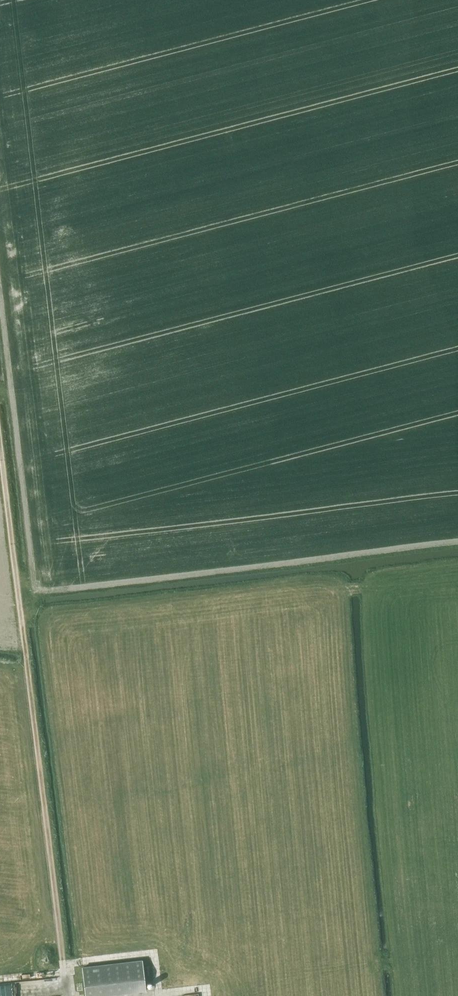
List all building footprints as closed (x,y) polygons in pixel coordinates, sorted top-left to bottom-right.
[(142,960),(81,967),(84,995),(104,995),(146,991),(142,960)]
